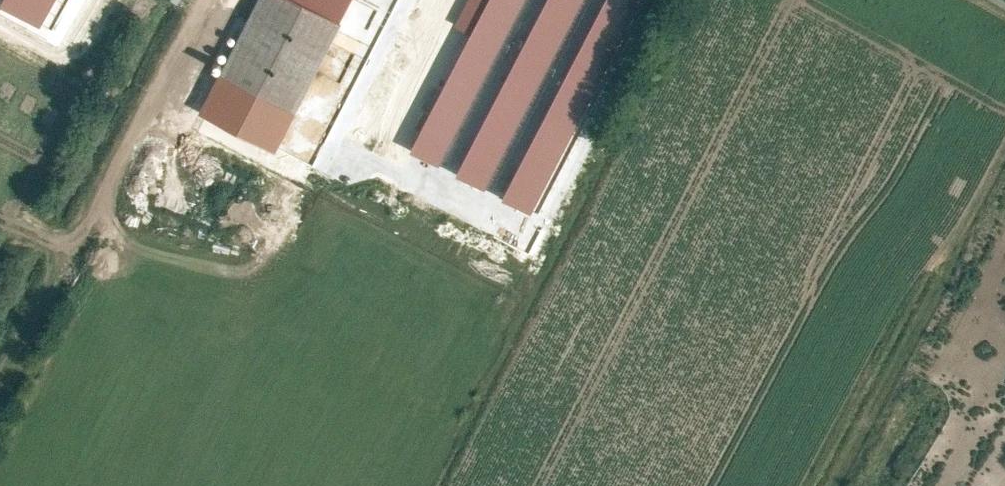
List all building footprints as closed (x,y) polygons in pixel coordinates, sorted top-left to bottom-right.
[(222,70),(297,107),(351,0),(257,0),(222,70)] [(462,25),(476,0),(419,0),(462,25)]
